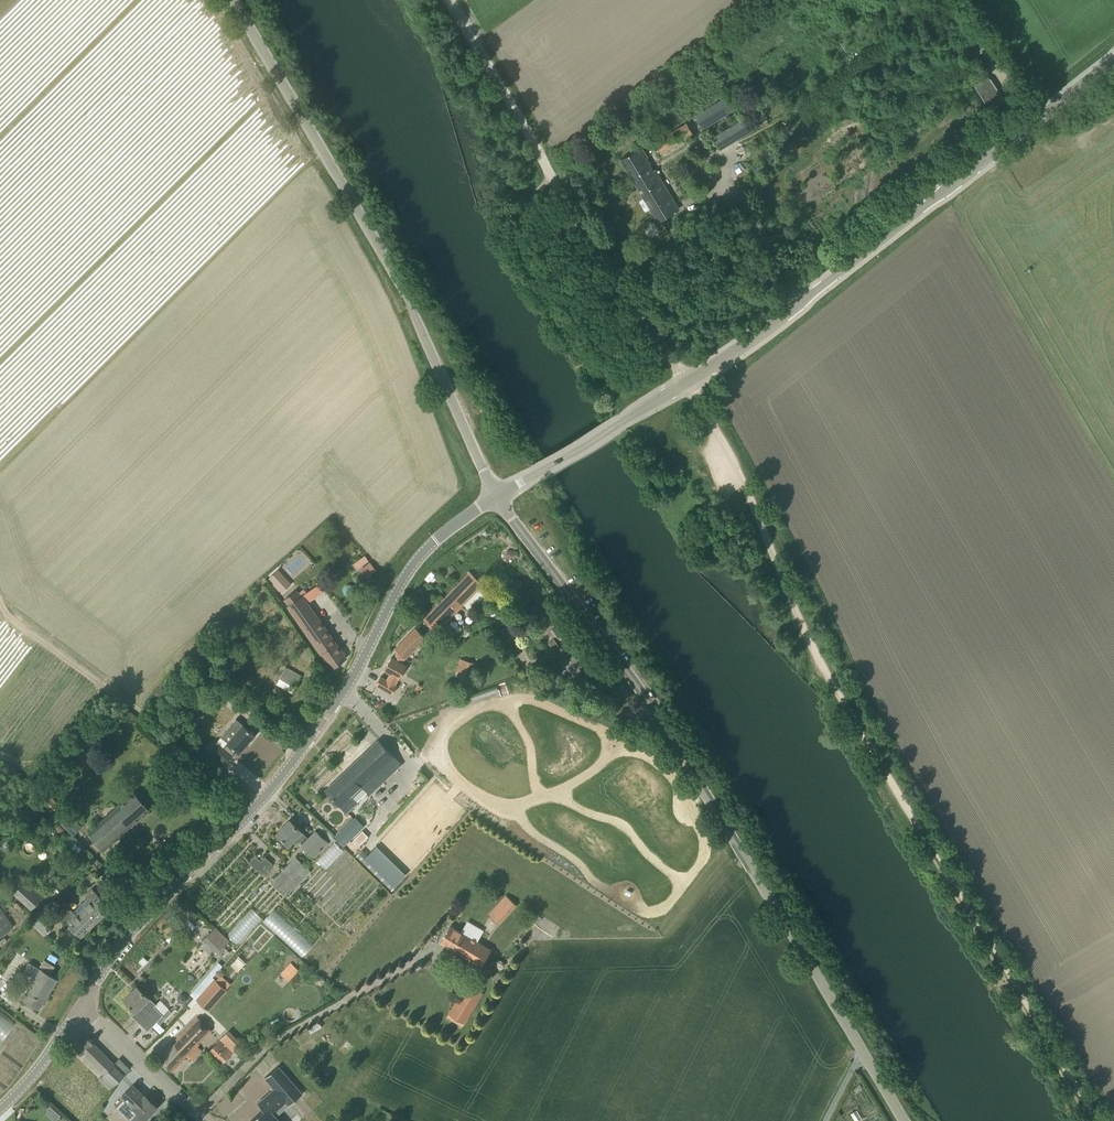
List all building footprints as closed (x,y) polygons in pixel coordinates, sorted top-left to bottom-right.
[(1006,103),(987,75),(973,84),(991,112),(1006,103)] [(754,95),(745,101),(756,117),(764,111),(754,95)] [(726,96),(695,115),(703,128),(734,110),(726,96)] [(712,136),(718,146),(720,149),(751,131),(743,118),(712,136)] [(661,151),(677,141),(678,143),(693,133),(686,122),(655,142),(661,151)] [(645,153),(641,146),(621,159),(635,183),(652,173),(642,155),(645,153)] [(676,211),(652,173),(635,183),(646,200),(644,201),(648,208),(650,207),(658,222),(676,211)] [(513,558),(514,554),(512,550),(507,551),(506,555),(508,558),(513,558)] [(370,561),(360,569),(367,577),(377,569),(370,561)] [(277,579),(282,574),(278,569),(269,578),(278,587),(283,592),(286,588),(277,579)] [(430,571),(426,579),(433,583),(438,574),(430,571)] [(436,632),(475,592),(483,584),(470,572),(423,620),(436,632)] [(282,598),(331,668),(347,658),(296,587),(282,598)] [(395,648),(398,651),(405,658),(426,638),(416,628),(395,648)] [(559,658),(565,653),(553,639),(548,643),(552,647),(551,648),(559,658)] [(561,644),(566,653),(575,648),(570,639),(561,644)] [(405,658),(398,651),(394,658),(392,657),(385,669),(391,673),(387,680),(381,676),(376,684),(391,693),(407,665),(402,663),(405,658)] [(570,657),(563,663),(570,671),(577,665),(570,658),(570,657)] [(460,659),(457,672),(475,677),(479,664),(460,659)] [(286,667),(280,677),(295,686),(301,676),(286,667)] [(256,676),(244,670),(239,678),(251,685),(256,676)] [(223,748),(220,745),(214,752),(226,762),(237,750),(240,752),(255,734),(243,724),(236,718),(221,736),(228,742),(223,748)] [(326,789),(347,812),(362,797),(364,799),(401,764),(379,740),(326,789)] [(135,792),(89,832),(103,848),(149,809),(135,792)] [(42,802),(73,834),(82,826),(50,794),(42,802)] [(355,817),(336,835),(344,844),(363,826),(355,817)] [(309,838),(302,831),(290,819),(277,833),(289,845),(296,838),(303,845),(315,856),(328,842),(316,831),(309,838)] [(363,831),(354,839),(360,844),(368,836),(363,831)] [(334,841),(318,860),(328,868),(344,849),(334,841)] [(362,850),(357,855),(392,889),(396,884),(362,850)] [(287,896),(311,871),(296,857),(272,881),(287,896)] [(262,861),(256,867),(262,873),(268,867),(262,861)] [(18,899),(20,897),(32,909),(42,898),(24,882),(22,884),(16,878),(4,891),(8,895),(6,897),(12,902),(16,897),(18,899)] [(74,913),(65,921),(81,937),(111,907),(95,891),(88,898),(91,901),(76,915),(74,913)] [(506,895),(488,914),(498,924),(517,905),(506,895)] [(5,931),(13,926),(0,906),(0,934),(5,931)] [(227,934),(237,943),(262,916),(252,907),(227,934)] [(263,921),(303,957),(316,943),(275,908),(263,921)] [(45,934),(50,929),(39,919),(35,924),(45,934)] [(203,938),(218,953),(230,940),(215,926),(203,938)] [(481,966),(491,949),(450,926),(441,942),(481,966)] [(291,961),(280,972),(288,980),(299,969),(291,961)] [(37,977),(23,998),(39,1008),(57,979),(30,962),(25,970),(37,977)] [(216,980),(198,1000),(197,1000),(208,1010),(227,989),(216,980)] [(467,982),(449,1012),(465,1022),(483,992),(467,982)] [(124,999),(136,1010),(132,1015),(148,1030),(152,1026),(157,1021),(163,1015),(154,1006),(156,1004),(137,986),(124,999)] [(181,993),(177,996),(179,1002),(184,1003),(186,1000),(185,994),(181,993)] [(1,1040),(14,1023),(0,1012),(0,1039),(1,1040)] [(199,1044),(212,1031),(198,1017),(176,1039),(178,1041),(174,1046),(171,1044),(158,1058),(172,1072),(187,1056),(192,1061),(202,1050),(196,1044),(198,1042),(199,1044)] [(79,1048),(78,1050),(78,1053),(79,1054),(82,1054),(84,1052),(104,1073),(99,1078),(110,1088),(115,1084),(125,1074),(124,1074),(129,1069),(119,1058),(114,1063),(93,1043),(94,1041),(91,1037),(89,1039),(88,1038),(78,1047),(79,1048)] [(225,1044),(220,1039),(209,1050),(222,1062),(238,1047),(230,1039),(225,1044)] [(273,1113),(286,1101),(289,1105),(302,1093),(278,1066),(265,1077),(275,1088),(258,1103),(263,1109),(250,1120),(280,1120),(273,1113)] [(130,1119),(130,1120),(132,1120),(142,1120),(145,1118),(157,1106),(146,1095),(145,1096),(133,1085),(122,1096),(125,1098),(115,1107),(124,1116),(125,1114),(130,1119)]
